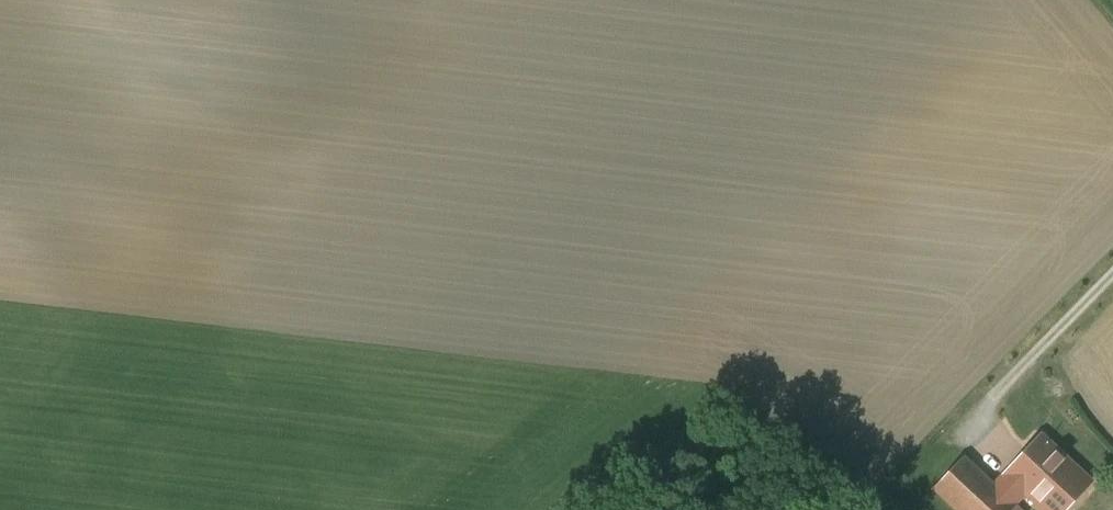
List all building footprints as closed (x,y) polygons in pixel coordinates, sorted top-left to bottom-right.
[(995,485),(965,457),(925,500),(935,509),(1009,509),(1025,492),(1061,454),(1041,435),(995,485)] [(1025,492),(1044,509),(1063,509),(1090,481),(1061,454),(1025,492)]
